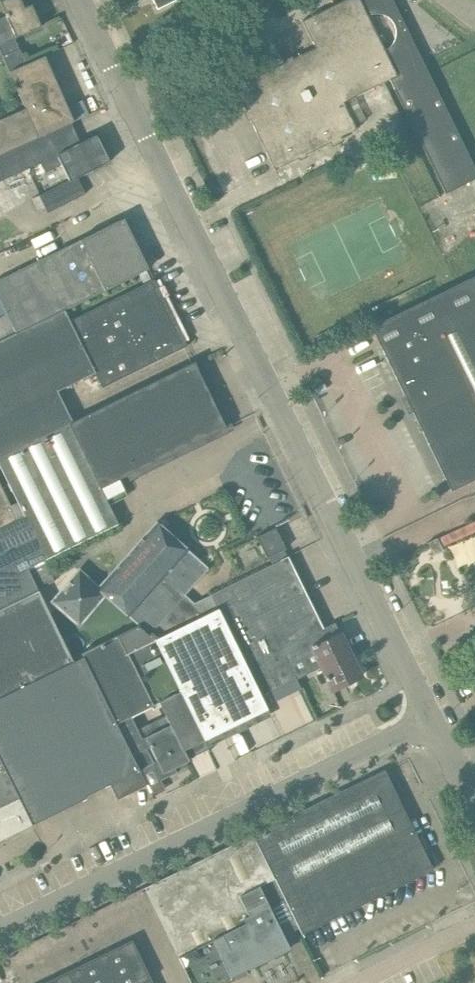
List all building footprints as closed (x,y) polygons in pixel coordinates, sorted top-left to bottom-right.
[(21,0),(2,0),(0,1),(6,16),(0,18),(0,45),(42,26),(32,4),(25,7),(21,0)] [(158,9),(175,0),(153,0),(158,9)] [(235,87),(275,169),(293,161),(357,129),(345,103),(391,80),(397,77),(384,51),(367,16),(359,0),(344,0),(329,7),(302,21),(309,34),(315,47),(284,63),(277,49),(235,70),(242,84),(235,87)] [(367,16),(368,15),(370,14),(372,13),(375,13),(377,13),(380,13),(382,14),(385,15),(387,16),(389,17),(391,19),(392,21),(394,23),(395,25),(396,27),(396,30),(396,32),(396,35),(396,37),(395,40),(394,42),(392,44),(391,46),(389,48),(387,49),(384,51),(397,77),(391,80),(412,124),(446,194),(474,180),(474,168),(429,75),(423,62),(423,61),(421,56),(393,0),(359,0),(367,16)] [(10,71),(27,64),(20,49),(3,56),(4,59),(10,71)] [(10,71),(9,72),(26,108),(40,137),(55,130),(89,114),(83,101),(68,107),(45,55),(27,64),(10,71)] [(26,108),(0,120),(0,155),(40,137),(26,108)] [(40,137),(0,155),(0,181),(25,170),(40,162),(40,163),(57,155),(64,152),(64,151),(55,130),(40,137)] [(41,163),(24,171),(28,180),(45,172),(45,173),(62,165),(69,180),(39,195),(31,199),(37,212),(45,208),(47,213),(67,202),(85,194),(77,178),(110,162),(96,135),(64,151),(64,152),(57,155),(40,163),(41,163)] [(131,277),(149,268),(124,218),(106,227),(0,279),(0,299),(17,334),(65,309),(131,277)] [(371,327),(451,490),(474,479),(474,276),(371,327)] [(69,423),(55,394),(95,374),(102,388),(187,346),(154,279),(70,320),(65,309),(17,334),(0,342),(0,459),(69,423)] [(17,498),(26,516),(47,559),(119,524),(101,488),(227,427),(195,362),(69,423),(0,459),(0,464),(17,498)] [(18,520),(9,502),(0,483),(0,529),(18,520)] [(17,498),(9,502),(18,520),(26,516),(17,498)] [(38,590),(28,568),(45,560),(47,559),(26,516),(18,520),(0,529),(0,608),(39,590),(38,590)] [(160,638),(218,609),(211,595),(211,594),(194,602),(185,594),(195,582),(208,568),(157,522),(100,587),(99,588),(106,594),(140,626),(150,635),(153,631),(160,638)] [(269,557),(272,564),(288,556),(285,549),(286,549),(276,528),(257,537),(267,558),(269,557)] [(444,550),(437,537),(427,542),(433,555),(444,550)] [(287,660),(281,648),(308,635),(323,628),(288,556),(272,564),(270,565),(266,567),(211,595),(218,609),(160,638),(157,639),(184,694),(206,739),(268,709),(262,696),(296,679),(297,679),(287,660)] [(55,581),(45,560),(28,568),(38,590),(55,581)] [(79,570),(53,601),(80,624),(106,594),(99,588),(79,570)] [(73,661),(39,590),(0,608),(0,697),(73,661)] [(287,660),(296,656),(311,649),(324,677),(326,680),(328,680),(333,690),(362,676),(341,633),(340,633),(335,622),(323,628),(308,635),(281,648),(287,660)] [(132,715),(160,702),(171,724),(183,750),(184,749),(206,739),(157,639),(160,638),(153,631),(150,635),(140,626),(94,648),(95,650),(84,656),(117,722),(131,716),(132,715)] [(74,660),(73,661),(0,697),(0,756),(33,824),(87,798),(85,794),(110,781),(115,792),(126,796),(147,785),(134,758),(132,753),(119,727),(117,723),(117,722),(84,656),(74,660)] [(327,712),(323,703),(313,708),(317,716),(327,712)] [(150,752),(147,746),(150,744),(146,736),(142,738),(138,729),(139,728),(132,715),(131,716),(117,722),(117,723),(119,727),(132,753),(134,758),(139,768),(146,765),(150,752)] [(138,729),(142,738),(146,736),(150,744),(160,766),(157,768),(162,778),(176,771),(174,768),(189,760),(184,749),(183,750),(171,724),(160,729),(155,720),(139,728),(138,729)] [(33,824),(0,756),(0,840),(33,824)] [(385,770),(252,835),(284,899),(285,898),(302,934),(304,933),(303,933),(433,869),(385,770)] [(284,899),(252,835),(224,848),(275,952),(289,945),(269,906),(284,899)] [(224,848),(145,887),(189,978),(192,982),(223,982),(232,978),(230,974),(275,952),(224,848)] [(44,982),(154,982),(132,939),(44,982)]
